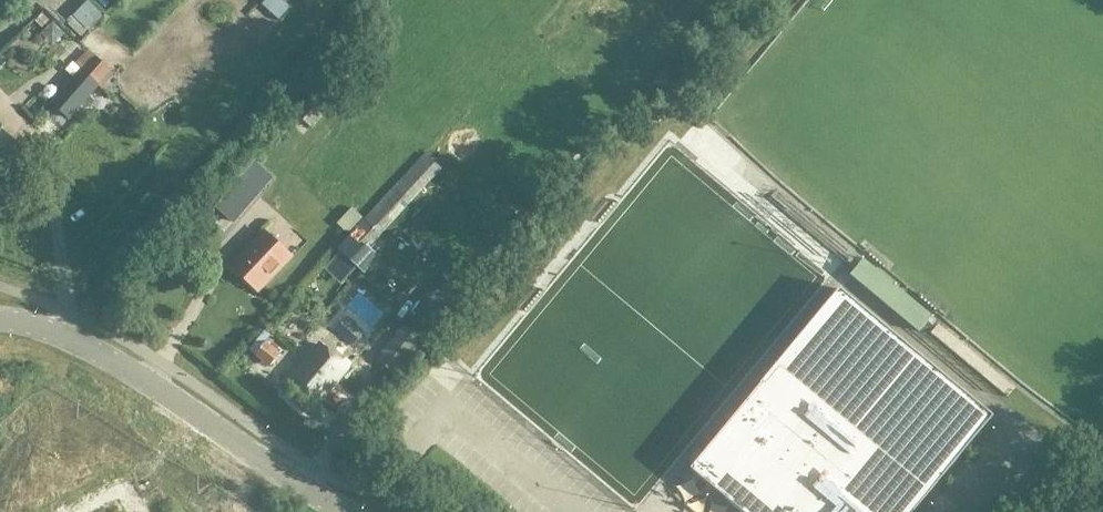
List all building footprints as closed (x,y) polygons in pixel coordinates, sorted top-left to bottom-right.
[(290,7),(282,0),(265,0),(252,13),(270,29),(290,7)] [(43,14),(36,21),(42,27),(49,20),(43,14)] [(75,17),(69,23),(82,36),(88,30),(75,17)] [(68,118),(98,85),(82,70),(52,103),(68,118)] [(311,127),(339,95),(325,83),(301,110),(295,105),(286,116),(293,122),(298,117),(311,127)] [(0,128),(0,181),(26,152),(0,128)] [(351,268),(443,169),(426,153),(333,252),(351,268)] [(233,222),(257,194),(240,179),(216,206),(233,222)] [(403,239),(440,200),(461,220),(470,211),(445,186),(435,196),(430,191),(393,230),(403,239)] [(352,209),(337,224),(348,234),(363,218),(352,209)] [(292,257),(262,231),(231,266),(258,291),(292,257)] [(768,376),(690,470),(741,511),(913,511),(992,417),(840,290),(768,376)] [(376,358),(394,373),(421,338),(403,324),(376,358)] [(255,355),(269,367),(280,354),(266,342),(255,355)] [(347,368),(319,345),(290,379),(318,402),(347,368)] [(55,399),(45,405),(51,414),(61,408),(55,399)] [(61,408),(51,414),(56,424),(66,418),(61,408)] [(12,424),(1,430),(7,440),(17,434),(12,424)] [(17,434),(7,440),(12,449),(23,444),(17,434)] [(420,480),(425,483),(430,476),(424,473),(420,480)] [(225,490),(215,496),(220,506),(231,500),(225,490)]
